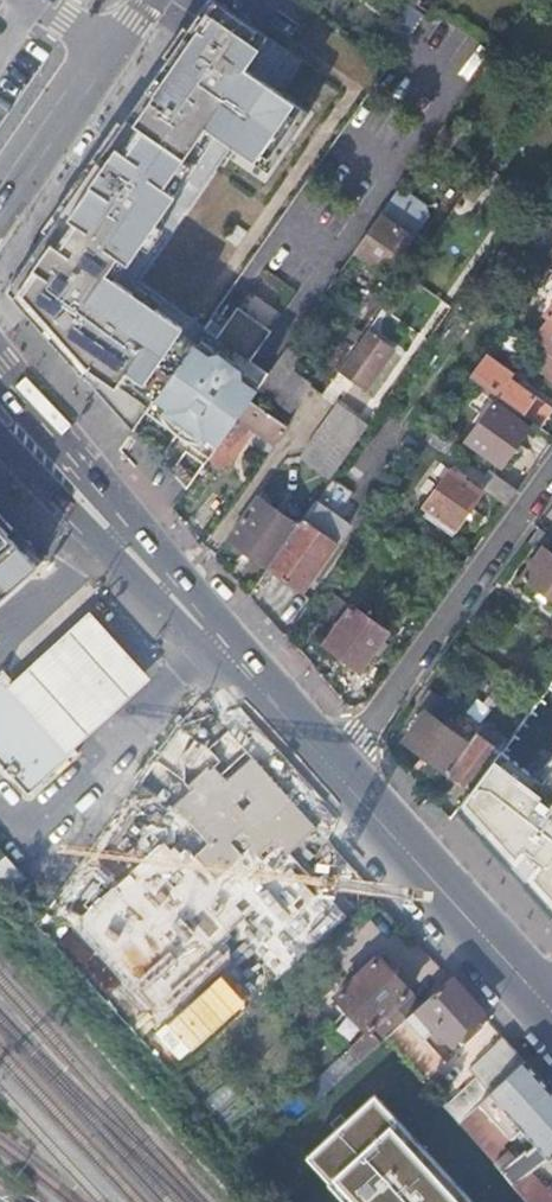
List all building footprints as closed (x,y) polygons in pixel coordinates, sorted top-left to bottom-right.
[(202,327),(137,282),(231,146),(267,171),(308,112),(279,92),(301,60),(214,0),(207,0),(6,290),(130,430),(202,327)] [(393,37),(403,45),(422,17),(413,9),(393,37)] [(395,189),(387,200),(414,219),(422,208),(395,189)] [(362,236),(352,249),(384,270),(394,256),(400,260),(414,240),(410,237),(410,235),(378,213),(362,236)] [(544,313),(546,315),(529,339),(544,350),(551,356),(551,302),(544,313)] [(202,327),(130,430),(158,457),(187,452),(201,462),(202,461),(248,397),(266,371),(250,360),(271,331),(236,307),(222,328),(216,335),(203,326),(202,327)] [(222,328),(209,319),(203,326),(216,335),(222,328)] [(394,347),(366,327),(335,371),(363,391),(394,347)] [(303,359),(284,346),(266,371),(248,397),(282,422),(310,382),(294,371),(303,359)] [(533,365),(551,379),(551,356),(544,350),(533,365)] [(484,354),(469,376),(489,390),(539,427),(551,408),(492,365),(494,362),(484,354)] [(489,390),(469,376),(462,385),(482,399),(489,390)] [(202,461),(223,476),(239,454),(230,447),(239,435),(247,423),(272,441),(284,424),(282,422),(248,397),(202,461)] [(337,400),(297,457),(327,479),(368,422),(337,400)] [(528,428),(492,402),(465,439),(501,465),(528,428)] [(264,453),(272,441),(247,423),(239,435),(264,453)] [(432,429),(423,440),(449,458),(456,446),(432,429)] [(479,492),(448,468),(423,505),(454,528),(479,492)] [(478,485),(504,505),(515,490),(489,470),(478,485)] [(256,495),(227,537),(267,565),(296,524),(256,495)] [(296,524),(267,565),(300,590),(348,524),(313,500),(296,524)] [(43,563),(0,515),(0,601),(43,563)] [(538,527),(526,543),(536,551),(518,576),(551,601),(551,538),(538,527)] [(350,605),(335,595),(317,621),(331,632),(324,641),(358,665),(385,628),(351,604),(350,605)] [(94,611),(16,683),(77,751),(156,679),(94,611)] [(16,683),(5,671),(2,674),(4,676),(0,680),(0,763),(32,798),(77,757),(78,759),(82,756),(77,751),(16,683)] [(401,739),(445,771),(467,741),(444,724),(457,709),(437,693),(432,700),(427,696),(420,705),(424,709),(401,739)] [(469,789),(504,741),(480,723),(467,741),(445,771),(469,789)] [(168,890),(279,785),(227,731),(166,790),(188,813),(139,859),(168,890)] [(495,759),(463,804),(551,903),(551,741),(526,775),(495,759)] [(284,947),(324,910),(261,843),(221,880),(284,947)] [(42,914),(32,927),(64,952),(74,939),(42,914)] [(97,987),(128,959),(99,927),(68,955),(97,987)] [(341,1057),(349,1066),(381,1036),(418,1003),(407,989),(409,987),(377,953),(334,992),(365,1027),(345,1047),(349,1050),(341,1057)] [(452,1037),(482,1011),(449,974),(418,1003),(381,1036),(392,1049),(418,1079),(443,1057),(423,1035),(430,1028),(440,1038),(446,1033),(452,1037)] [(476,1100),(524,1058),(504,1035),(468,1067),(475,1074),(440,1104),(454,1120),(469,1107),(476,1100)] [(359,1078),(392,1049),(381,1036),(349,1066),(359,1078)] [(551,1152),(551,1089),(524,1058),(476,1100),(507,1135),(509,1133),(514,1138),(505,1147),(469,1107),(454,1120),(496,1168),(509,1182),(551,1152)] [(324,1074),(331,1082),(341,1073),(334,1065),(324,1074)] [(377,1097),(307,1156),(347,1201),(476,1201),(377,1097)] [(509,1182),(512,1186),(526,1201),(551,1201),(551,1188),(548,1183),(551,1180),(551,1152),(509,1182)] [(501,1195),(512,1186),(509,1182),(496,1168),(485,1177),(501,1195)]
